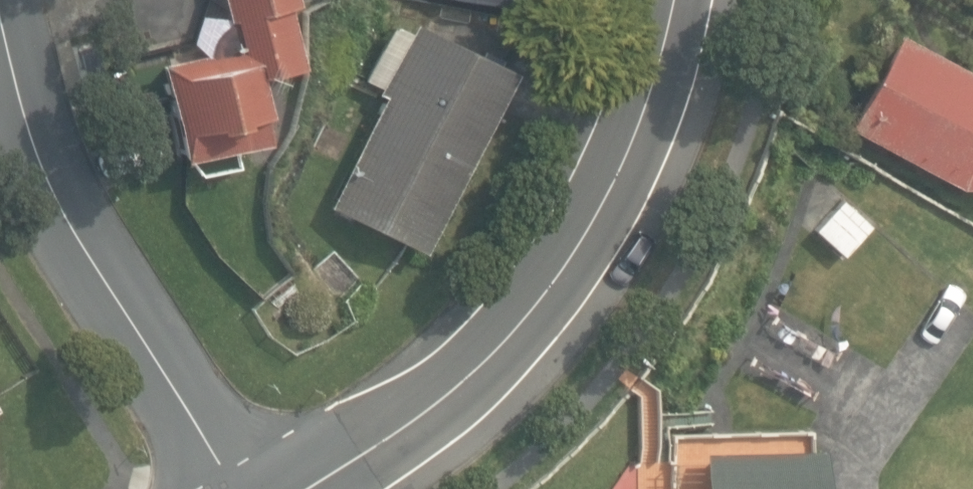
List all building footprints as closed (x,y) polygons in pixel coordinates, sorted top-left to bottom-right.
[(200,174),(237,166),(234,148),(264,141),(259,115),(262,115),(254,75),(298,66),(286,5),(292,4),(291,0),(224,0),(229,23),(218,35),(214,41),(208,56),(164,66),(183,159),(197,156),(200,174)] [(330,206),(421,252),(510,72),(412,24),(379,92),(385,95),(330,206)] [(972,187),(972,75),(899,35),(849,129),(957,187),(972,187)] [(815,231),(845,258),(873,227),(843,200),(815,231)] [(667,433),(668,488),(816,488),(815,448),(805,448),(805,430),(667,433)]
